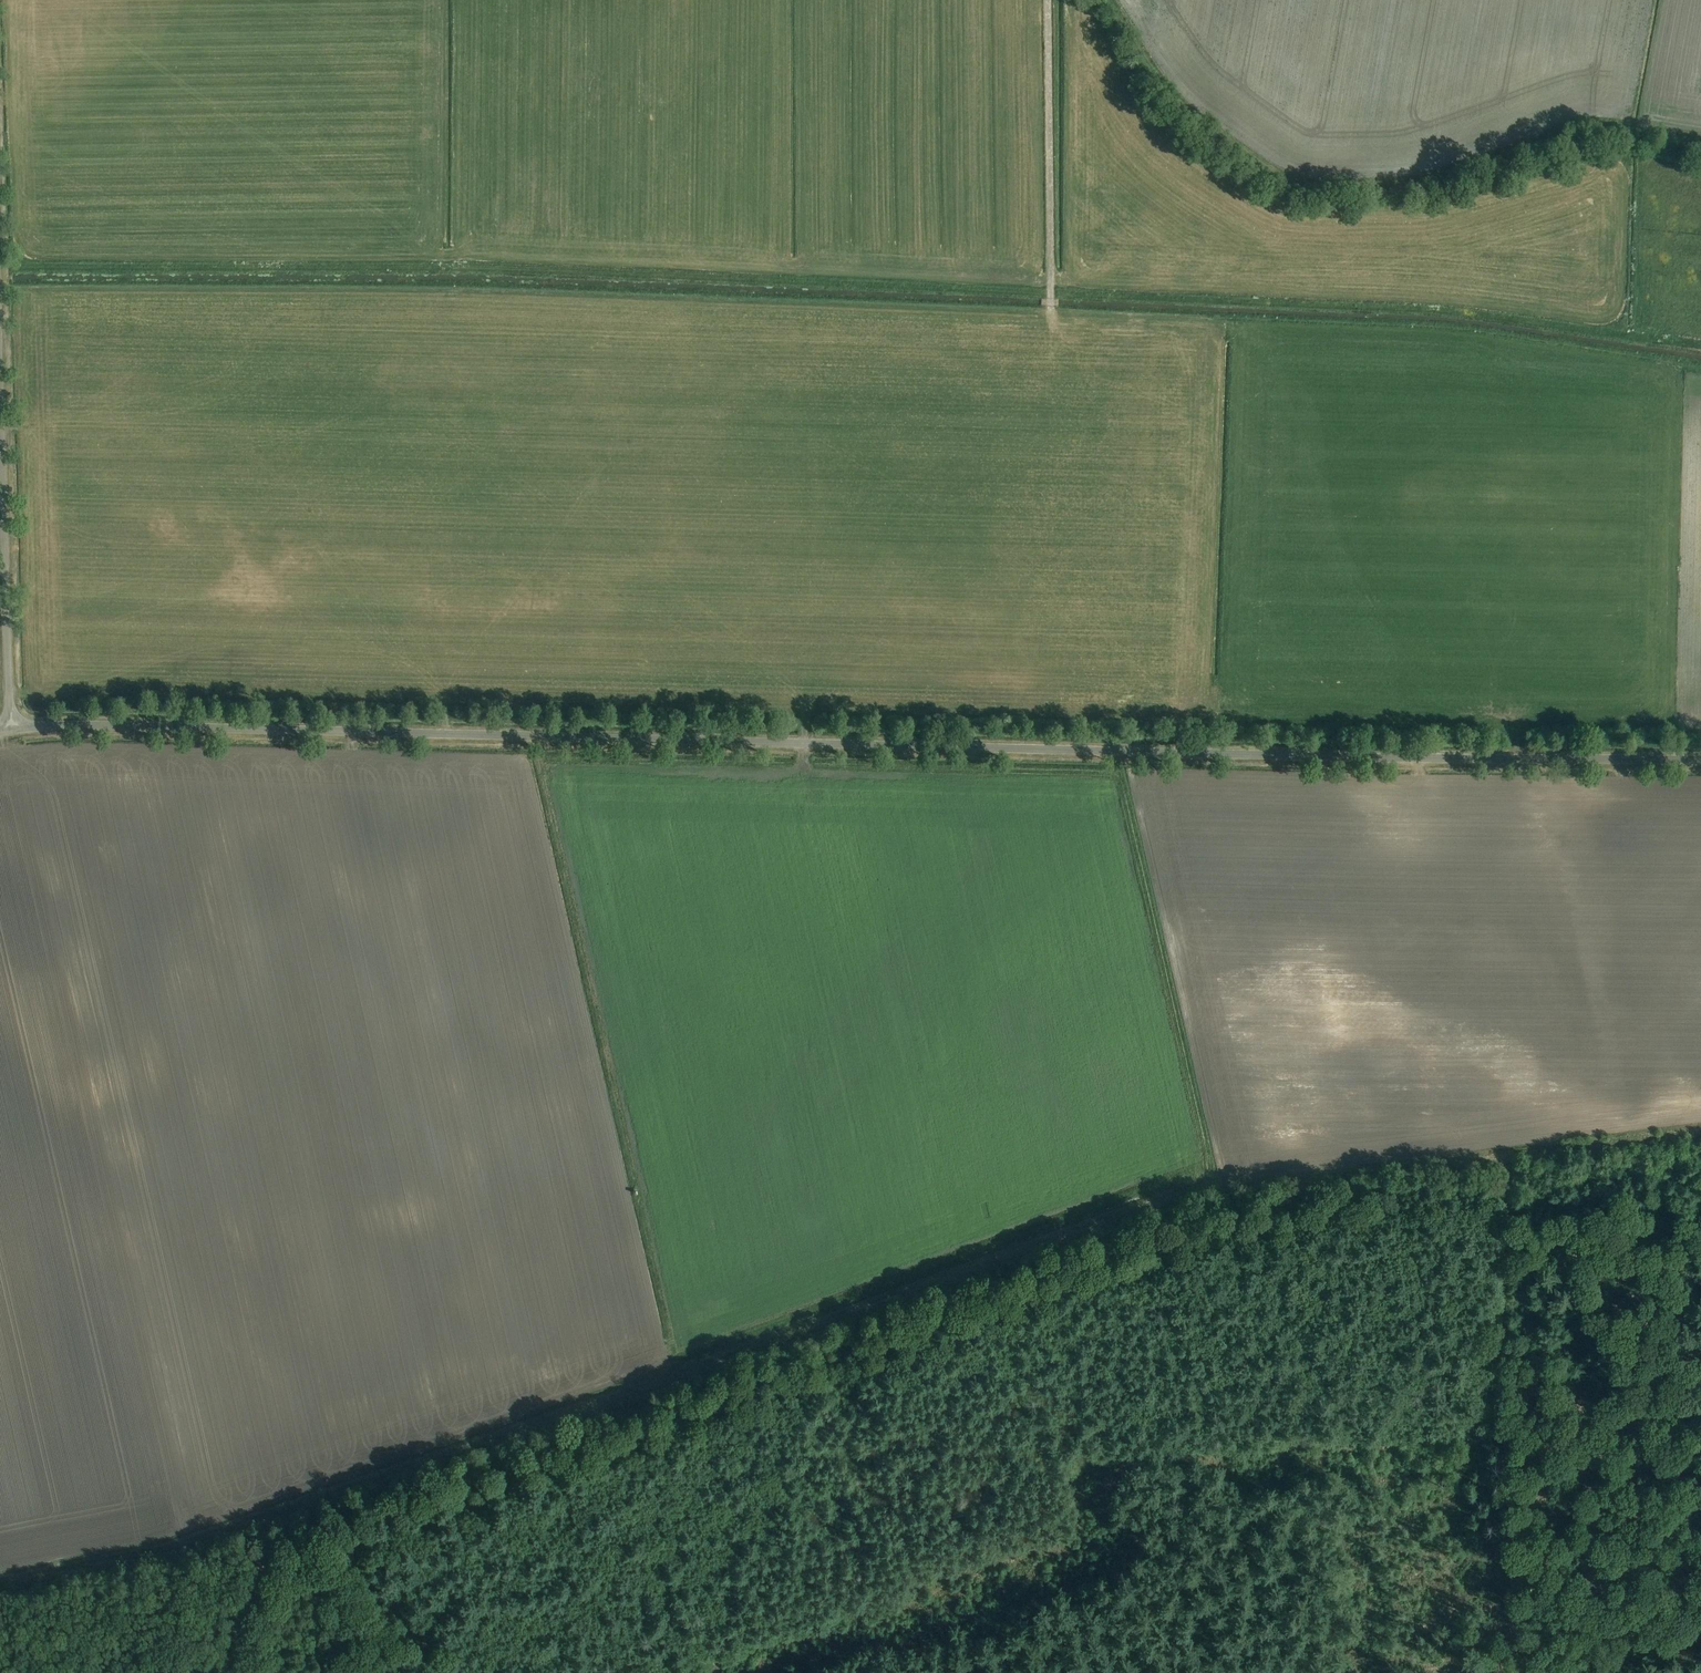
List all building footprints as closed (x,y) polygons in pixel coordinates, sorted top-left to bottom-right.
[(666,972),(679,967),(677,962),(664,966),(666,972)]
